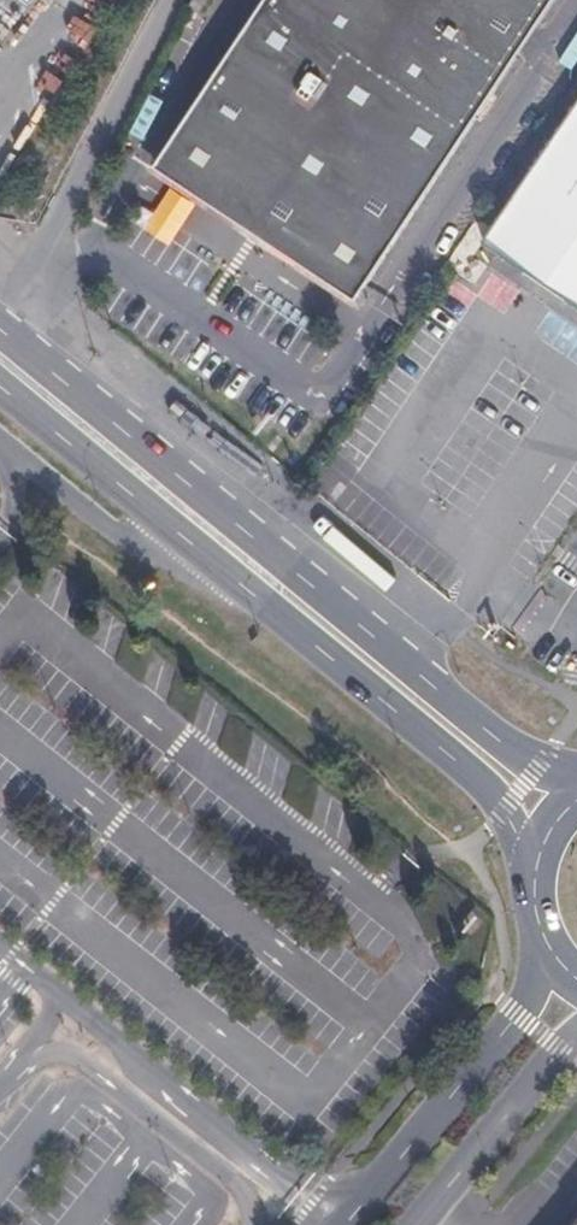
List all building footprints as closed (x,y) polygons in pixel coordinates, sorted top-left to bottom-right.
[(158,166),(359,298),(555,0),(268,0),(158,166)] [(486,240),(576,302),(576,107),(486,240)]
